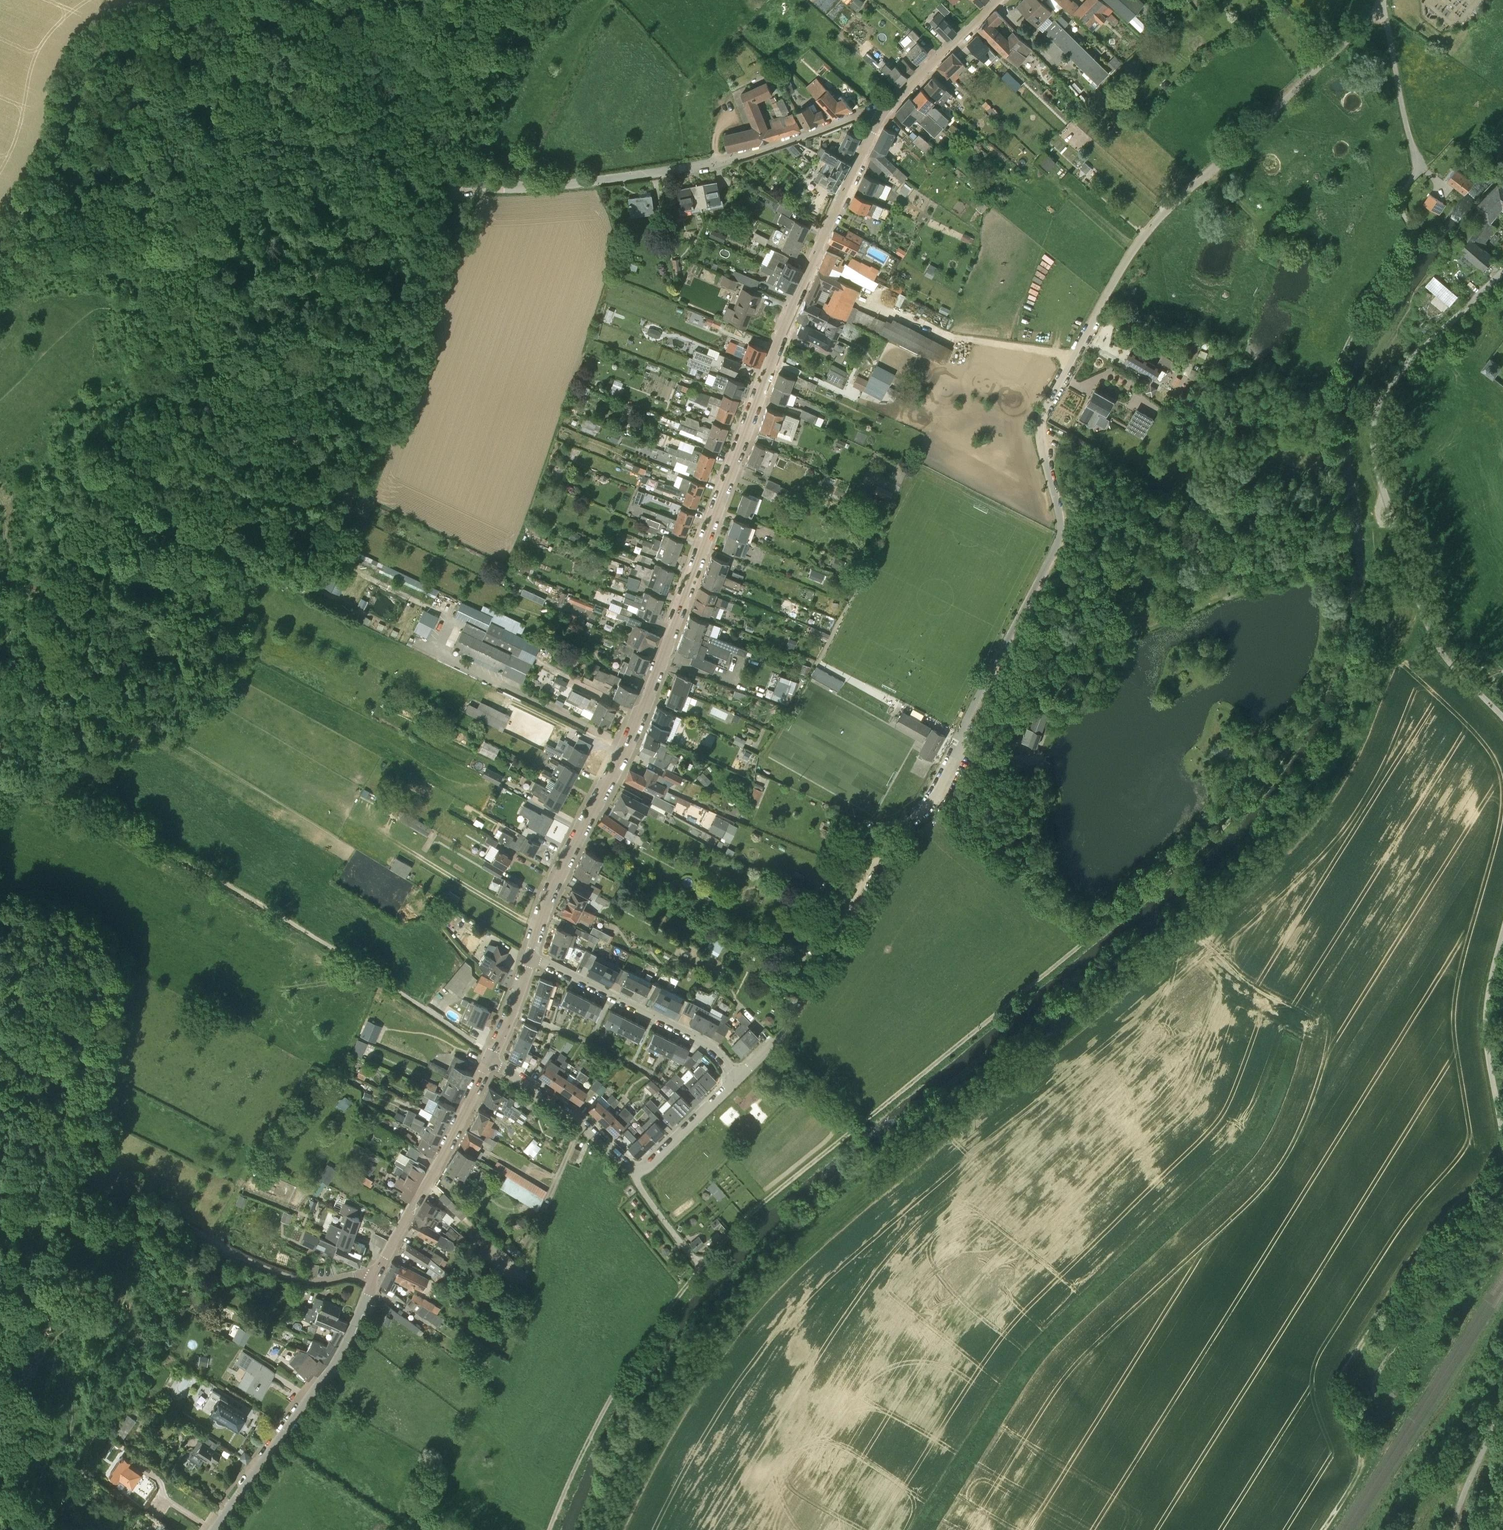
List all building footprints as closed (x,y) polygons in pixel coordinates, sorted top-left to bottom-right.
[(850,4),(857,10),(864,2),(862,0),(853,0),(850,4)] [(1038,26),(1042,30),(1049,23),(1045,19),(1052,12),(1040,0),(1023,0),(1018,5),(1024,11),(1038,26)] [(1057,12),(1063,5),(1057,0),(1045,0),(1057,12)] [(1079,5),(1074,0),(1073,0),(1072,1),(1071,0),(1057,0),(1063,5),(1092,32),(1113,10),(1104,2),(1102,0),(1084,0),(1079,5)] [(1141,0),(1102,0),(1104,2),(1106,0),(1129,21),(1145,3),(1141,0)] [(941,11),(945,16),(950,10),(946,6),(941,11)] [(987,20),(979,29),(981,31),(1006,55),(1006,56),(1018,67),(1027,58),(1025,57),(1020,51),(1027,44),(1016,33),(1009,40),(995,28),(996,27),(1000,23),(1004,19),(998,12),(997,12),(996,11),(992,15),(987,20)] [(937,15),(930,21),(948,39),(949,40),(958,31),(957,30),(945,18),(939,12),(937,15)] [(1064,27),(1068,22),(1061,16),(1056,20),(1064,27)] [(1049,23),(1042,30),(1043,31),(1085,71),(1098,84),(1110,72),(1104,66),(1064,27),(1056,20),(1054,18),(1049,23)] [(913,38),(904,47),(908,51),(907,52),(918,63),(928,53),(917,42),(916,41),(920,37),(913,29),(912,30),(909,33),(913,38)] [(978,35),(968,44),(984,61),(989,56),(992,59),(997,55),(978,35)] [(905,74),(897,66),(893,69),(882,59),(879,63),(868,52),(863,57),(874,68),(878,64),(900,85),(908,76),(905,74)] [(953,52),(938,67),(940,69),(947,77),(952,82),(960,75),(959,74),(967,67),(965,65),(963,63),(956,56),(956,55),(953,52)] [(1122,62),(1115,56),(1109,61),(1116,68),(1122,62)] [(908,62),(901,70),(905,74),(908,76),(915,69),(913,68),(908,62)] [(1007,71),(1001,77),(1016,91),(1022,85),(1007,71)] [(933,75),(925,85),(926,86),(944,102),(951,93),(952,93),(947,89),(947,88),(934,76),(933,75)] [(786,86),(792,84),(790,77),(783,80),(786,86)] [(1033,81),(1039,87),(1041,84),(1036,78),(1033,81)] [(767,82),(750,90),(755,101),(757,100),(772,94),(767,82)] [(1075,82),(1069,86),(1077,95),(1082,91),(1075,82)] [(833,117),(843,113),(852,110),(852,108),(842,97),(838,100),(828,90),(827,90),(821,84),(811,93),(817,99),(817,100),(833,117)] [(938,108),(944,102),(926,86),(923,89),(922,88),(913,98),(929,113),(945,127),(949,121),(948,120),(949,118),(942,112),(941,114),(939,112),(940,110),(938,108)] [(1048,87),(1044,91),(1051,99),(1055,95),(1048,87)] [(750,90),(742,94),(746,105),(745,105),(753,127),(760,125),(767,123),(757,100),(755,101),(750,90)] [(1079,96),(1085,103),(1088,101),(1082,94),(1079,96)] [(898,108),(896,111),(898,113),(899,114),(910,125),(916,118),(921,122),(929,113),(913,98),(910,95),(898,108)] [(760,125),(765,141),(770,140),(800,129),(793,113),(788,114),(787,112),(789,111),(785,101),(783,98),(777,100),(775,96),(774,96),(770,98),(771,101),(774,108),(773,108),(777,117),(770,119),(771,120),(773,126),(769,127),(767,123),(760,125)] [(1077,100),(1074,103),(1080,109),(1083,106),(1077,100)] [(986,101),(982,105),(987,110),(991,106),(986,101)] [(810,105),(799,111),(800,114),(807,127),(818,123),(826,119),(821,110),(815,114),(810,105)] [(991,106),(987,110),(997,120),(1001,116),(991,106)] [(760,143),(765,141),(760,125),(753,127),(740,130),(723,134),(728,151),(760,143)] [(887,153),(897,133),(884,126),(869,155),(888,173),(890,172),(891,173),(893,171),(903,181),(908,176),(897,166),(885,155),(886,152),(887,153)] [(913,139),(918,135),(913,131),(909,135),(913,139)] [(836,150),(834,153),(844,159),(849,149),(854,151),(855,149),(860,138),(847,133),(838,151),(836,150)] [(913,139),(917,143),(928,154),(934,147),(920,133),(918,135),(913,139)] [(917,143),(913,139),(909,135),(908,134),(903,139),(913,148),(917,143)] [(820,171),(815,180),(828,187),(829,186),(835,189),(836,190),(837,190),(851,163),(849,162),(844,159),(834,153),(830,151),(825,148),(821,156),(827,160),(820,171)] [(849,149),(844,159),(849,162),(854,151),(849,149)] [(1048,170),(1057,160),(1048,152),(1039,162),(1048,170)] [(1081,168),(1086,173),(1092,168),(1086,162),(1081,168)] [(1456,168),(1447,179),(1465,192),(1466,190),(1467,189),(1473,181),(1456,168)] [(864,174),(859,186),(880,196),(885,184),(879,181),(864,174)] [(704,189),(697,191),(700,206),(721,202),(716,181),(703,184),(704,189)] [(906,194),(912,188),(905,182),(900,189),(906,194)] [(1497,182),(1478,205),(1483,208),(1480,211),(1491,221),(1502,206),(1502,187),(1497,182)] [(689,187),(676,190),(681,210),(700,206),(697,191),(690,192),(689,187)] [(651,194),(628,198),(631,215),(654,212),(651,194)] [(886,221),(891,210),(855,194),(850,205),(886,221)] [(1430,194),(1424,204),(1437,213),(1443,203),(1430,194)] [(815,196),(812,205),(822,208),(825,199),(815,196)] [(764,202),(757,198),(754,204),(760,208),(764,202)] [(982,200),(976,207),(982,212),(988,206),(982,200)] [(789,217),(792,210),(780,203),(776,209),(781,212),(789,217)] [(781,212),(777,221),(785,225),(790,227),(787,234),(802,240),(808,226),(793,220),(789,217),(781,212)] [(1479,212),(1453,243),(1465,253),(1475,241),(1481,246),(1497,227),(1491,221),(1479,212)] [(752,220),(745,216),(741,224),(747,228),(752,220)] [(712,229),(709,236),(723,242),(726,236),(712,229)] [(801,240),(782,232),(777,229),(773,237),(773,239),(774,241),(775,243),(777,243),(777,244),(776,246),(795,255),(801,240)] [(833,231),(828,241),(830,242),(830,243),(845,249),(852,252),(854,253),(862,237),(848,229),(845,235),(834,230),(833,230),(833,231)] [(968,242),(969,241),(971,237),(971,236),(964,232),(961,238),(968,242)] [(765,245),(768,239),(755,233),(752,238),(765,245)] [(1475,241),(1465,253),(1476,262),(1484,269),(1494,257),(1481,246),(1475,241)] [(900,248),(897,253),(903,257),(906,252),(900,248)] [(774,251),(766,266),(769,267),(797,281),(802,270),(801,269),(799,269),(784,261),(787,256),(774,250),(774,251)] [(820,267),(819,269),(828,273),(831,267),(841,271),(844,265),(843,265),(840,264),(843,259),(827,251),(820,267)] [(1476,262),(1465,253),(1459,260),(1469,270),(1476,262)] [(679,266),(678,262),(680,262),(679,258),(672,259),(673,270),(681,269),(680,266),(679,266)] [(860,263),(856,270),(873,280),(874,279),(878,270),(870,265),(869,266),(861,261),(860,262),(860,263)] [(763,265),(760,269),(770,274),(766,281),(774,285),(775,284),(790,291),(791,292),(797,281),(769,267),(766,266),(763,265)] [(931,278),(935,271),(928,267),(924,275),(931,278)] [(731,277),(738,280),(755,287),(759,279),(734,269),(731,277)] [(818,271),(804,302),(826,312),(829,304),(818,299),(824,286),(835,291),(840,282),(840,280),(818,271)] [(738,280),(731,277),(723,274),(720,282),(734,288),(738,280)] [(1459,295),(1435,275),(1427,284),(1451,304),(1459,295)] [(829,304),(826,312),(834,315),(845,320),(850,322),(857,309),(852,306),(859,291),(840,282),(835,291),(829,304)] [(900,293),(903,287),(893,282),(892,284),(888,283),(887,287),(900,293)] [(1428,293),(1422,288),(1415,298),(1420,302),(1428,293)] [(757,304),(761,296),(743,289),(735,308),(727,305),(722,318),(745,328),(756,304),(757,304)] [(800,312),(796,320),(798,320),(802,322),(824,332),(837,338),(844,322),(833,316),(834,315),(833,315),(826,312),(805,302),(800,312)] [(884,321),(862,311),(856,324),(878,333),(884,321)] [(718,328),(721,322),(714,319),(711,325),(718,328)] [(603,324),(596,321),(591,336),(598,339),(603,324)] [(823,334),(824,332),(802,322),(796,334),(831,350),(836,340),(823,334)] [(1489,353),(1477,368),(1480,370),(1488,359),(1502,339),(1502,334),(1489,353)] [(730,341),(725,351),(733,354),(738,344),(730,341)] [(748,342),(746,347),(744,346),(742,351),(744,352),(741,358),(759,365),(765,349),(748,342)] [(737,369),(736,368),(739,361),(724,355),(723,355),(718,353),(716,358),(713,357),(714,355),(696,349),(692,357),(711,364),(734,373),(735,372),(736,371),(737,369)] [(1155,365),(1131,351),(1125,361),(1148,374),(1155,378),(1161,368),(1164,363),(1180,373),(1184,367),(1162,355),(1156,365),(1155,365)] [(689,356),(689,357),(687,364),(708,372),(711,364),(692,357),(689,356)] [(1488,359),(1480,370),(1490,377),(1498,367),(1488,359)] [(830,367),(824,380),(832,384),(839,388),(843,389),(848,377),(837,372),(839,368),(832,364),(830,367)] [(708,372),(705,380),(713,383),(716,374),(708,372)] [(712,386),(722,390),(739,396),(743,383),(726,377),(717,373),(712,386)] [(774,385),(789,392),(793,379),(779,373),(774,385)] [(864,389),(868,379),(857,374),(853,385),(864,389)] [(1495,377),(1502,383),(1502,379),(1497,374),(1495,377)] [(814,389),(817,384),(798,375),(796,381),(814,389)] [(614,377),(610,391),(619,394),(623,380),(614,377)] [(885,392),(867,382),(863,390),(881,399),(885,392)] [(679,383),(677,389),(686,392),(689,394),(692,388),(688,387),(679,383)] [(1157,388),(1151,384),(1147,391),(1153,395),(1157,388)] [(774,385),(770,398),(784,404),(789,405),(792,406),(797,395),(794,393),(789,392),(774,385)] [(889,386),(887,392),(895,396),(898,391),(889,386)] [(1107,414),(1115,399),(1095,388),(1080,416),(1087,421),(1086,423),(1091,425),(1095,424),(1100,415),(1098,414),(1100,410),(1107,414)] [(696,396),(733,411),(737,400),(723,394),(721,399),(710,395),(710,396),(698,391),(696,396)] [(729,421),(733,411),(696,396),(694,401),(692,405),(700,405),(700,404),(706,406),(706,405),(711,407),(708,414),(729,421)] [(759,429),(755,443),(770,449),(775,434),(791,439),(798,419),(766,408),(759,429)] [(815,422),(818,415),(802,408),(799,415),(815,422)] [(1143,437),(1153,418),(1137,409),(1126,427),(1143,437)] [(884,417),(878,414),(875,420),(881,423),(884,417)] [(698,421),(686,416),(684,424),(722,439),(727,428),(712,422),(710,428),(702,425),(699,426),(698,421)] [(676,421),(674,426),(682,429),(688,431),(706,438),(704,444),(718,450),(722,439),(684,424),(676,421)] [(609,439),(615,441),(618,433),(612,431),(609,439)] [(681,438),(678,445),(691,451),(694,443),(681,438)] [(843,447),(846,441),(838,438),(835,443),(843,447)] [(777,452),(770,449),(755,443),(755,442),(744,466),(755,470),(756,468),(763,471),(766,465),(770,467),(777,452)] [(693,449),(692,453),(678,448),(675,454),(678,456),(691,460),(709,467),(713,456),(693,449)] [(709,467),(691,460),(678,456),(677,460),(687,464),(685,471),(705,478),(709,467)] [(631,468),(637,471),(639,465),(633,463),(634,462),(625,459),(622,465),(631,469),(631,468)] [(649,477),(643,474),(640,481),(647,483),(649,477)] [(683,477),(679,488),(681,489),(686,491),(699,495),(703,485),(690,480),(683,477)] [(775,492),(784,496),(787,489),(779,486),(779,484),(768,479),(764,488),(775,492)] [(658,480),(655,487),(676,495),(676,493),(678,494),(676,499),(682,501),(695,506),(699,495),(686,491),(681,489),(679,488),(668,484),(658,480)] [(889,499),(893,491),(877,485),(873,492),(889,499)] [(782,502),(784,496),(775,492),(764,488),(761,495),(773,500),(773,498),(782,502)] [(751,515),(757,499),(743,494),(737,510),(751,515)] [(635,497),(633,503),(640,505),(642,500),(635,497)] [(692,513),(679,508),(675,519),(688,524),(692,513)] [(659,513),(658,513),(658,512),(656,517),(668,522),(667,527),(666,528),(684,534),(688,524),(675,519),(670,517),(659,513)] [(639,521),(647,524),(658,528),(660,522),(641,515),(639,521)] [(728,534),(745,540),(750,526),(733,520),(728,534)] [(656,534),(658,528),(647,524),(645,529),(656,534)] [(577,541),(580,534),(572,530),(569,538),(577,541)] [(740,554),(745,540),(728,534),(723,548),(740,554)] [(653,543),(678,553),(682,542),(669,537),(664,535),(662,541),(655,538),(653,543)] [(678,553),(653,543),(644,539),(642,544),(651,548),(658,551),(656,556),(674,563),(678,553)] [(711,554),(706,568),(723,575),(729,561),(728,561),(730,556),(716,550),(714,556),(711,554)] [(650,564),(652,558),(637,553),(635,559),(650,564)] [(840,569),(845,561),(838,557),(833,564),(840,569)] [(528,574),(531,565),(522,563),(520,571),(528,574)] [(637,569),(669,581),(673,570),(660,565),(660,566),(655,564),(654,568),(652,567),(652,569),(636,563),(634,568),(637,569)] [(340,593),(349,572),(339,568),(331,589),(340,593)] [(738,589),(741,581),(730,577),(723,575),(706,568),(701,582),(719,588),(721,582),(738,589)] [(617,569),(615,576),(627,580),(627,582),(638,586),(640,579),(629,576),(628,578),(620,575),(622,571),(617,569)] [(637,569),(635,575),(649,580),(647,585),(665,592),(669,581),(637,569)] [(730,577),(741,581),(743,575),(732,571),(730,577)] [(636,591),(638,586),(627,582),(625,587),(636,591)] [(696,596),(695,597),(719,606),(724,607),(725,608),(728,600),(715,595),(716,593),(701,587),(699,586),(696,596)] [(808,588),(806,594),(808,595),(807,596),(811,597),(814,590),(808,588)] [(562,606),(567,592),(562,590),(557,604),(562,606)] [(625,597),(659,609),(663,599),(649,594),(644,592),(642,598),(626,592),(625,597)] [(571,595),(569,601),(592,610),(594,605),(571,595)] [(625,597),(623,602),(629,604),(627,609),(630,611),(633,611),(636,613),(655,620),(659,609),(625,597)] [(695,597),(691,607),(692,607),(715,616),(719,606),(695,597)] [(365,608),(369,601),(362,598),(358,605),(365,608)] [(611,601),(608,608),(619,612),(622,605),(611,601)] [(461,602),(454,617),(468,623),(484,630),(480,639),(473,635),(464,631),(456,648),(465,652),(463,657),(472,661),(472,660),(474,656),(499,667),(502,669),(501,673),(519,681),(523,683),(525,679),(532,663),(541,645),(526,638),(520,635),(519,635),(491,622),(494,616),(481,611),(461,602)] [(621,607),(619,613),(628,616),(631,617),(632,612),(633,611),(630,611),(627,609),(621,607)] [(426,612),(417,632),(428,638),(437,617),(426,612)] [(617,612),(615,617),(627,621),(628,616),(619,613),(617,612)] [(578,616),(571,613),(569,617),(568,620),(575,623),(578,616)] [(689,615),(683,631),(730,649),(744,655),(745,654),(751,656),(753,653),(746,651),(747,649),(716,637),(720,626),(713,623),(689,615)] [(657,643),(660,637),(634,625),(626,642),(649,653),(654,642),(657,643)] [(819,628),(816,636),(825,640),(828,633),(819,628)] [(679,643),(677,648),(693,654),(690,663),(712,672),(715,663),(718,655),(727,658),(730,649),(683,631),(679,643)] [(786,647),(794,650),(797,640),(789,637),(786,647)] [(621,643),(618,649),(630,655),(628,662),(624,660),(619,670),(630,675),(633,667),(644,671),(650,656),(633,648),(621,643)] [(599,668),(600,665),(587,659),(584,664),(590,667),(597,670),(598,668),(599,668)] [(796,671),(807,675),(811,666),(799,662),(796,671)] [(584,676),(581,681),(613,695),(612,696),(631,704),(637,690),(618,682),(620,678),(621,678),(609,673),(599,668),(598,668),(597,670),(590,667),(589,670),(596,673),(594,677),(593,680),(584,676)] [(837,692),(843,682),(816,667),(810,677),(837,692)] [(671,688),(692,695),(696,684),(697,681),(691,679),(675,673),(675,674),(676,674),(671,688)] [(568,682),(556,676),(552,685),(563,691),(568,682)] [(771,698),(789,704),(797,682),(779,676),(771,698)] [(665,701),(665,702),(681,707),(681,705),(687,707),(692,695),(671,688),(666,702),(665,701)] [(736,690),(734,696),(747,701),(749,694),(736,690)] [(598,703),(595,701),(596,699),(581,692),(575,704),(575,705),(582,708),(580,713),(590,718),(591,716),(607,724),(614,710),(599,702),(598,703)] [(1052,699),(1043,696),(1039,705),(1048,709),(1052,699)] [(506,713),(503,720),(477,707),(469,704),(465,712),(498,728),(498,729),(502,730),(502,731),(507,722),(510,715),(506,713)] [(656,705),(647,729),(665,738),(676,714),(656,705)] [(903,712),(896,724),(924,740),(932,727),(903,711),(903,712)] [(740,716),(734,714),(731,719),(737,722),(740,716)] [(1036,747),(1042,733),(1030,729),(1028,728),(1023,742),(1036,747)] [(933,759),(946,735),(934,729),(921,752),(925,755),(933,759)] [(646,731),(640,748),(642,749),(655,755),(652,762),(666,769),(672,771),(682,776),(683,774),(673,769),(679,756),(673,754),(666,751),(668,745),(666,743),(659,740),(660,738),(654,735),(650,733),(646,731)] [(733,742),(742,747),(746,740),(736,735),(733,742)] [(499,748),(489,743),(484,753),(494,759),(499,748)] [(564,752),(546,743),(543,750),(560,759),(562,755),(581,764),(587,753),(573,746),(568,744),(564,752)] [(750,753),(745,750),(742,757),(747,759),(750,753)] [(517,755),(511,752),(509,758),(515,761),(517,755)] [(551,757),(548,763),(555,767),(553,771),(552,772),(571,783),(575,776),(576,774),(578,771),(551,757)] [(487,767),(482,776),(496,783),(498,784),(502,775),(487,767)] [(655,783),(659,774),(646,768),(642,775),(630,769),(624,779),(642,787),(644,788),(648,780),(655,783)] [(545,769),(542,774),(549,778),(545,787),(564,797),(571,783),(552,772),(545,769)] [(648,780),(644,788),(659,795),(660,794),(664,797),(663,798),(669,801),(673,793),(667,790),(668,788),(667,788),(662,785),(665,778),(670,780),(675,783),(678,784),(682,777),(682,776),(672,771),(666,769),(663,776),(659,774),(655,783),(648,780)] [(705,774),(700,780),(706,785),(711,780),(705,774)] [(535,782),(530,792),(539,797),(538,799),(557,809),(559,806),(560,805),(564,797),(545,787),(535,782)] [(753,786),(747,801),(757,805),(763,790),(762,790),(763,786),(759,784),(755,782),(753,786)] [(499,784),(497,788),(504,792),(506,787),(499,784)] [(613,806),(607,815),(614,819),(633,832),(638,824),(628,819),(622,816),(624,813),(625,814),(628,809),(630,810),(636,798),(638,796),(624,788),(622,791),(613,806)] [(671,811),(675,804),(669,801),(655,794),(651,802),(671,811)] [(630,810),(630,811),(631,812),(642,818),(645,812),(655,817),(656,816),(663,820),(666,814),(663,813),(649,806),(648,805),(649,804),(641,800),(642,798),(638,796),(636,798),(630,810)] [(690,801),(678,796),(676,801),(677,801),(688,806),(690,801)] [(524,805),(519,813),(529,818),(525,825),(526,825),(521,833),(520,833),(520,834),(538,844),(539,844),(532,840),(537,831),(544,835),(552,818),(542,812),(541,814),(538,812),(524,805)] [(404,812),(401,817),(429,833),(432,828),(404,812)] [(604,813),(598,822),(620,837),(622,834),(632,841),(641,846),(644,838),(633,832),(614,819),(607,815),(604,813)] [(716,815),(709,830),(721,837),(730,841),(737,826),(733,824),(730,822),(716,815)] [(538,844),(520,834),(516,841),(512,839),(513,836),(503,830),(497,839),(512,847),(514,844),(533,855),(538,844)] [(495,846),(498,841),(488,836),(485,841),(495,846)] [(723,842),(719,840),(715,848),(719,850),(720,850),(723,842)] [(578,862),(596,871),(603,857),(585,848),(578,862)] [(507,868),(509,864),(508,863),(512,857),(498,849),(491,861),(503,869),(504,868),(504,869),(506,867),(507,868)] [(396,857),(390,869),(405,878),(412,866),(396,857)] [(487,860),(483,866),(499,876),(503,869),(487,860)] [(596,871),(578,862),(573,871),(588,879),(589,878),(594,881),(598,872),(596,871)] [(805,894),(811,882),(802,878),(796,890),(805,894)] [(518,886),(504,879),(502,884),(500,883),(497,891),(498,892),(512,899),(513,897),(514,897),(516,893),(515,892),(518,886)] [(598,894),(601,889),(591,883),(588,889),(598,894)] [(572,887),(566,899),(582,907),(588,895),(572,887)] [(449,891),(447,893),(444,891),(440,898),(454,907),(455,905),(460,897),(449,891)] [(604,905),(607,899),(597,894),(594,900),(604,905)] [(703,901),(709,904),(712,898),(706,895),(703,901)] [(795,895),(792,900),(804,906),(806,901),(795,895)] [(591,922),(595,914),(587,910),(582,907),(566,899),(559,911),(576,919),(579,920),(582,915),(584,916),(583,919),(591,922)] [(593,926),(590,932),(608,940),(610,935),(593,926)] [(556,927),(552,939),(568,944),(572,933),(556,927)] [(585,930),(582,936),(596,943),(599,937),(585,930)] [(718,953),(725,940),(713,934),(706,947),(718,953)] [(552,939),(548,950),(564,956),(568,944),(552,939)] [(485,952),(478,963),(483,970),(488,973),(499,979),(501,981),(508,969),(501,965),(509,951),(497,944),(490,955),(485,952)] [(584,965),(591,952),(586,949),(579,962),(584,965)] [(606,961),(607,960),(591,952),(584,965),(589,967),(587,972),(598,977),(606,961)] [(616,981),(623,968),(607,960),(606,961),(598,977),(609,983),(611,978),(616,981)] [(461,967),(445,985),(456,994),(471,976),(471,966),(465,962),(461,967)] [(759,966),(749,962),(746,969),(755,973),(759,966)] [(623,968),(616,981),(621,983),(619,988),(631,994),(638,979),(640,976),(629,970),(623,968)] [(482,975),(479,981),(488,985),(493,988),(496,981),(482,975)] [(638,979),(631,994),(641,999),(644,994),(649,997),(656,984),(650,981),(640,976),(638,979)] [(540,977),(536,990),(548,994),(553,981),(540,977)] [(735,984),(727,977),(720,985),(729,992),(735,984)] [(663,1010),(672,991),(661,986),(656,984),(649,997),(654,999),(651,1004),(663,1010)] [(566,988),(560,1001),(572,1007),(578,994),(566,988)] [(536,990),(532,1002),(544,1006),(548,994),(536,990)] [(672,991),(663,1010),(674,1015),(676,1010),(681,1013),(688,1000),(683,997),(672,991)] [(578,994),(572,1007),(583,1012),(589,999),(578,994)] [(589,999),(583,1012),(595,1018),(602,1005),(589,999)] [(688,1000),(682,1011),(692,1016),(689,1022),(700,1028),(705,1018),(709,1011),(709,1010),(695,1003),(688,1000)] [(540,1019),(544,1006),(531,1002),(527,1014),(540,1019)] [(482,1026),(489,1011),(474,1004),(468,1019),(482,1026)] [(610,1009),(604,1022),(614,1027),(621,1015),(610,1009)] [(705,1018),(700,1028),(711,1034),(714,1029),(719,1032),(724,1022),(726,1019),(728,1015),(722,1012),(720,1016),(709,1011),(705,1018)] [(744,1040),(749,1045),(758,1036),(746,1024),(750,1021),(742,1012),(736,1018),(741,1022),(734,1029),(736,1030),(741,1035),(744,1040)] [(626,1033),(632,1020),(621,1015),(614,1027),(626,1033)] [(632,1020),(626,1033),(639,1039),(645,1027),(632,1020)] [(524,1021),(519,1033),(532,1039),(537,1027),(524,1021)] [(724,1022),(719,1032),(720,1032),(724,1034),(729,1025),(724,1022)] [(365,1025),(360,1036),(376,1042),(380,1031),(365,1025)] [(740,1054),(749,1045),(744,1040),(741,1035),(736,1030),(734,1029),(734,1030),(735,1031),(729,1037),(733,1041),(731,1044),(740,1054)] [(653,1031),(647,1043),(659,1049),(665,1037),(653,1031)] [(519,1033),(514,1045),(526,1051),(532,1039),(519,1033)] [(665,1037),(659,1049),(670,1055),(676,1042),(665,1037)] [(358,1039),(356,1044),(365,1049),(368,1044),(358,1039)] [(684,1062),(690,1055),(686,1053),(688,1048),(676,1042),(670,1055),(684,1062)] [(514,1045),(508,1057),(521,1063),(523,1058),(528,1061),(532,1053),(526,1051),(514,1045)] [(550,1058),(538,1075),(549,1081),(560,1065),(564,1059),(566,1055),(561,1052),(554,1062),(550,1058)] [(430,1060),(427,1067),(447,1077),(465,1085),(466,1084),(471,1073),(463,1069),(467,1060),(464,1059),(454,1054),(447,1068),(430,1060)] [(684,1062),(683,1063),(688,1068),(696,1060),(696,1059),(692,1055),(691,1055),(684,1062)] [(560,1065),(549,1081),(559,1088),(566,1077),(562,1074),(565,1069),(564,1068),(568,1062),(564,1059),(560,1065)] [(694,1073),(693,1073),(697,1078),(706,1087),(716,1078),(706,1069),(702,1064),(702,1065),(694,1073)] [(361,1067),(356,1076),(364,1080),(368,1070),(361,1067)] [(566,1077),(559,1088),(569,1095),(585,1072),(580,1070),(576,1076),(573,1081),(566,1077)] [(670,1077),(679,1085),(684,1080),(675,1071),(670,1077)] [(585,1072),(569,1095),(580,1103),(587,1091),(581,1087),(589,1075),(585,1072)] [(693,1073),(684,1082),(689,1086),(688,1087),(697,1096),(706,1087),(697,1078),(693,1073)] [(447,1077),(441,1090),(459,1098),(465,1085),(447,1077)] [(674,1090),(679,1085),(670,1077),(665,1082),(674,1090)] [(420,1084),(427,1088),(434,1091),(437,1085),(423,1078),(420,1084)] [(595,1091),(602,1082),(596,1078),(590,1087),(595,1091)] [(644,1085),(648,1088),(654,1082),(651,1078),(644,1085)] [(493,1088),(501,1093),(503,1087),(496,1083),(493,1088)] [(600,1095),(607,1088),(602,1083),(596,1091),(600,1095)] [(488,1085),(483,1098),(512,1117),(515,1119),(519,1112),(510,1107),(515,1100),(509,1096),(508,1098),(501,1093),(493,1088),(489,1086),(488,1085)] [(437,1092),(434,1091),(427,1088),(424,1095),(434,1100),(437,1092)] [(672,1095),(667,1100),(670,1103),(680,1113),(689,1104),(675,1089),(674,1090),(670,1094),(672,1095)] [(362,1098),(369,1100),(371,1093),(365,1091),(362,1098)] [(610,1103),(616,1097),(612,1093),(606,1100),(610,1103)] [(341,1098),(337,1104),(344,1111),(352,1101),(345,1096),(342,1099),(341,1098)] [(616,1097),(610,1103),(614,1107),(620,1101),(616,1097)] [(598,1098),(588,1108),(597,1117),(606,1107),(598,1098)] [(645,1104),(653,1111),(658,1106),(650,1098),(645,1103),(645,1104)] [(437,1101),(432,1111),(449,1119),(455,1107),(438,1099),(437,1101)] [(671,1122),(680,1113),(670,1103),(662,1112),(671,1122)] [(650,1116),(642,1125),(645,1129),(655,1138),(664,1130),(655,1121),(659,1117),(653,1111),(645,1104),(642,1107),(649,1113),(648,1114),(650,1116)] [(619,1111),(615,1115),(606,1125),(615,1134),(625,1124),(626,1126),(630,1121),(628,1120),(634,1114),(630,1111),(624,1106),(619,1111)] [(606,1107),(597,1117),(606,1125),(615,1115),(606,1107)] [(469,1126),(491,1137),(492,1136),(494,1137),(498,1129),(491,1125),(495,1117),(478,1108),(469,1126)] [(442,1133),(425,1125),(423,1123),(425,1118),(408,1110),(405,1118),(403,1122),(419,1130),(418,1132),(423,1135),(430,1138),(438,1142),(442,1133)] [(519,1112),(515,1119),(521,1123),(524,1119),(527,1114),(521,1110),(519,1112)] [(429,1116),(425,1125),(442,1133),(449,1119),(432,1111),(429,1116)] [(631,1124),(627,1128),(632,1134),(637,1130),(631,1124)] [(637,1156),(646,1147),(636,1138),(632,1134),(627,1128),(622,1132),(632,1142),(628,1146),(637,1156)] [(655,1138),(645,1129),(636,1138),(646,1147),(655,1138)] [(477,1157),(480,1159),(483,1152),(477,1149),(482,1138),(467,1130),(458,1146),(461,1148),(467,1151),(472,1153),(474,1155),(477,1157)] [(408,1132),(405,1138),(414,1144),(416,1140),(411,1137),(413,1135),(408,1132)] [(423,1135),(417,1146),(431,1154),(432,1154),(438,1142),(430,1138),(423,1135)] [(409,1175),(419,1180),(425,1170),(416,1166),(419,1162),(415,1160),(420,1151),(411,1146),(406,1155),(409,1157),(405,1165),(396,1160),(394,1164),(397,1166),(410,1173),(409,1175)] [(458,1146),(457,1146),(445,1166),(450,1169),(448,1173),(457,1177),(459,1174),(464,1176),(475,1157),(479,1160),(480,1159),(477,1157),(474,1155),(472,1153),(467,1151),(461,1148),(458,1146)] [(575,1162),(580,1149),(575,1147),(569,1160),(575,1162)] [(506,1175),(543,1197),(547,1190),(498,1161),(496,1162),(493,1168),(506,1175)] [(368,1177),(375,1166),(370,1162),(367,1166),(361,1177),(352,1172),(353,1170),(348,1167),(347,1168),(345,1167),(342,1171),(345,1173),(370,1188),(373,1183),(371,1182),(373,1180),(368,1177)] [(331,1166),(322,1180),(327,1184),(336,1170),(331,1166)] [(409,1200),(419,1180),(409,1175),(410,1173),(397,1166),(394,1172),(400,1175),(399,1176),(398,1176),(394,1185),(403,1189),(401,1193),(393,1189),(391,1191),(409,1200)] [(538,1210),(543,1197),(506,1175),(499,1187),(538,1210)] [(326,1185),(321,1181),(313,1193),(317,1196),(326,1185)] [(249,1183),(247,1190),(256,1193),(259,1187),(249,1183)] [(455,1203),(443,1192),(438,1197),(461,1219),(466,1214),(455,1203)] [(429,1212),(435,1216),(441,1220),(444,1214),(446,1211),(440,1208),(426,1200),(417,1213),(425,1217),(429,1212)] [(344,1214),(339,1226),(354,1232),(359,1218),(354,1216),(357,1208),(344,1203),(343,1203),(339,1212),(344,1214)] [(394,1220),(372,1209),(367,1220),(388,1231),(394,1220)] [(292,1214),(284,1211),(280,1220),(288,1223),(292,1214)] [(433,1218),(435,1216),(429,1212),(425,1217),(417,1213),(414,1218),(408,1228),(415,1233),(416,1232),(418,1227),(423,1222),(424,1223),(427,1224),(434,1228),(438,1221),(433,1218)] [(719,1228),(722,1223),(717,1218),(711,1223),(718,1230),(719,1228)] [(440,1232),(434,1228),(427,1224),(424,1223),(423,1222),(418,1227),(416,1232),(449,1250),(453,1249),(455,1246),(452,1240),(441,1233),(440,1233),(440,1232)] [(331,1223),(324,1239),(348,1248),(351,1241),(354,1233),(354,1232),(339,1226),(331,1223)] [(453,1240),(459,1233),(451,1227),(445,1233),(453,1240)] [(345,1259),(348,1248),(324,1239),(305,1231),(301,1242),(314,1248),(317,1242),(326,1246),(325,1247),(324,1251),(334,1255),(334,1257),(338,1258),(338,1256),(345,1259)] [(691,1244),(690,1244),(695,1250),(696,1250),(701,1245),(696,1239),(691,1244)] [(365,1244),(357,1241),(357,1243),(351,1241),(348,1248),(345,1259),(359,1264),(362,1254),(362,1253),(365,1244)] [(428,1256),(424,1254),(421,1251),(407,1243),(403,1250),(426,1264),(425,1264),(440,1274),(441,1272),(444,1269),(430,1258),(428,1256)] [(428,1256),(430,1258),(434,1251),(424,1245),(421,1251),(424,1254),(428,1256)] [(393,1277),(399,1264),(391,1261),(379,1284),(383,1285),(380,1290),(386,1293),(388,1289),(394,1291),(394,1292),(398,1284),(400,1281),(393,1277)] [(318,1275),(319,1265),(312,1264),(311,1275),(318,1275)] [(393,1277),(400,1281),(398,1284),(412,1290),(414,1286),(422,1289),(429,1276),(399,1264),(393,1277)] [(225,1285),(228,1287),(231,1285),(233,1282),(231,1279),(228,1278),(225,1279),(223,1282),(225,1285)] [(414,1292),(411,1298),(420,1304),(429,1309),(431,1310),(432,1310),(437,1314),(441,1308),(435,1304),(414,1292)] [(191,1293),(189,1298),(201,1302),(203,1297),(191,1293)] [(408,1296),(405,1302),(423,1316),(437,1326),(443,1317),(437,1314),(432,1310),(431,1310),(429,1309),(420,1304),(411,1298),(408,1296)] [(304,1306),(300,1319),(310,1323),(311,1324),(312,1322),(313,1320),(314,1315),(315,1312),(316,1309),(322,1311),(329,1314),(336,1317),(336,1316),(338,1316),(339,1313),(338,1311),(340,1306),(316,1297),(312,1308),(304,1306)] [(301,1328),(299,1333),(304,1335),(305,1336),(309,1337),(312,1339),(312,1338),(318,1323),(332,1328),(334,1329),(329,1339),(337,1343),(344,1331),(343,1331),(347,1321),(345,1321),(336,1317),(329,1314),(322,1311),(316,1309),(315,1312),(314,1315),(313,1320),(312,1322),(311,1324),(310,1323),(307,1330),(301,1328)] [(386,1315),(384,1321),(385,1322),(389,1324),(392,1317),(386,1315)] [(239,1326),(235,1335),(246,1341),(251,1332),(240,1326),(239,1326)] [(326,1344),(312,1338),(312,1339),(309,1337),(304,1335),(303,1340),(310,1343),(306,1350),(319,1357),(327,1361),(337,1343),(329,1339),(326,1344)] [(318,1373),(327,1361),(319,1357),(306,1350),(305,1352),(303,1352),(301,1352),(301,1351),(291,1363),(295,1367),(302,1374),(309,1378),(315,1370),(318,1373)] [(469,1354),(463,1350),(460,1355),(466,1359),(469,1354)] [(242,1352),(235,1364),(246,1370),(242,1377),(250,1382),(246,1389),(259,1397),(267,1385),(266,1384),(274,1371),(270,1368),(242,1352)] [(209,1357),(200,1356),(199,1364),(207,1365),(209,1357)] [(236,1428),(246,1413),(227,1402),(228,1399),(220,1394),(213,1390),(201,1408),(208,1413),(216,1417),(215,1419),(215,1420),(216,1421),(217,1423),(218,1423),(221,1423),(224,1421),(236,1428)] [(127,1414),(112,1436),(113,1437),(121,1442),(136,1420),(127,1414)] [(216,1443),(203,1435),(199,1440),(198,1439),(191,1451),(187,1457),(198,1464),(202,1458),(207,1460),(209,1457),(216,1461),(221,1453),(213,1449),(216,1443)] [(113,1437),(110,1441),(122,1449),(125,1445),(121,1442),(113,1437)] [(247,1462),(252,1455),(245,1451),(240,1457),(247,1462)] [(130,1459),(122,1455),(121,1456),(121,1457),(109,1476),(118,1482),(120,1478),(131,1486),(141,1472),(129,1464),(132,1460),(130,1459)] [(247,1462),(240,1457),(236,1464),(242,1468),(247,1462)] [(74,1489),(82,1494),(85,1489),(78,1484),(74,1489)] [(220,1498),(221,1498),(210,1490),(205,1497),(206,1497),(216,1504),(217,1502),(220,1498)] [(212,1511),(212,1510),(213,1508),(215,1506),(216,1504),(206,1497),(201,1504),(212,1511)]
